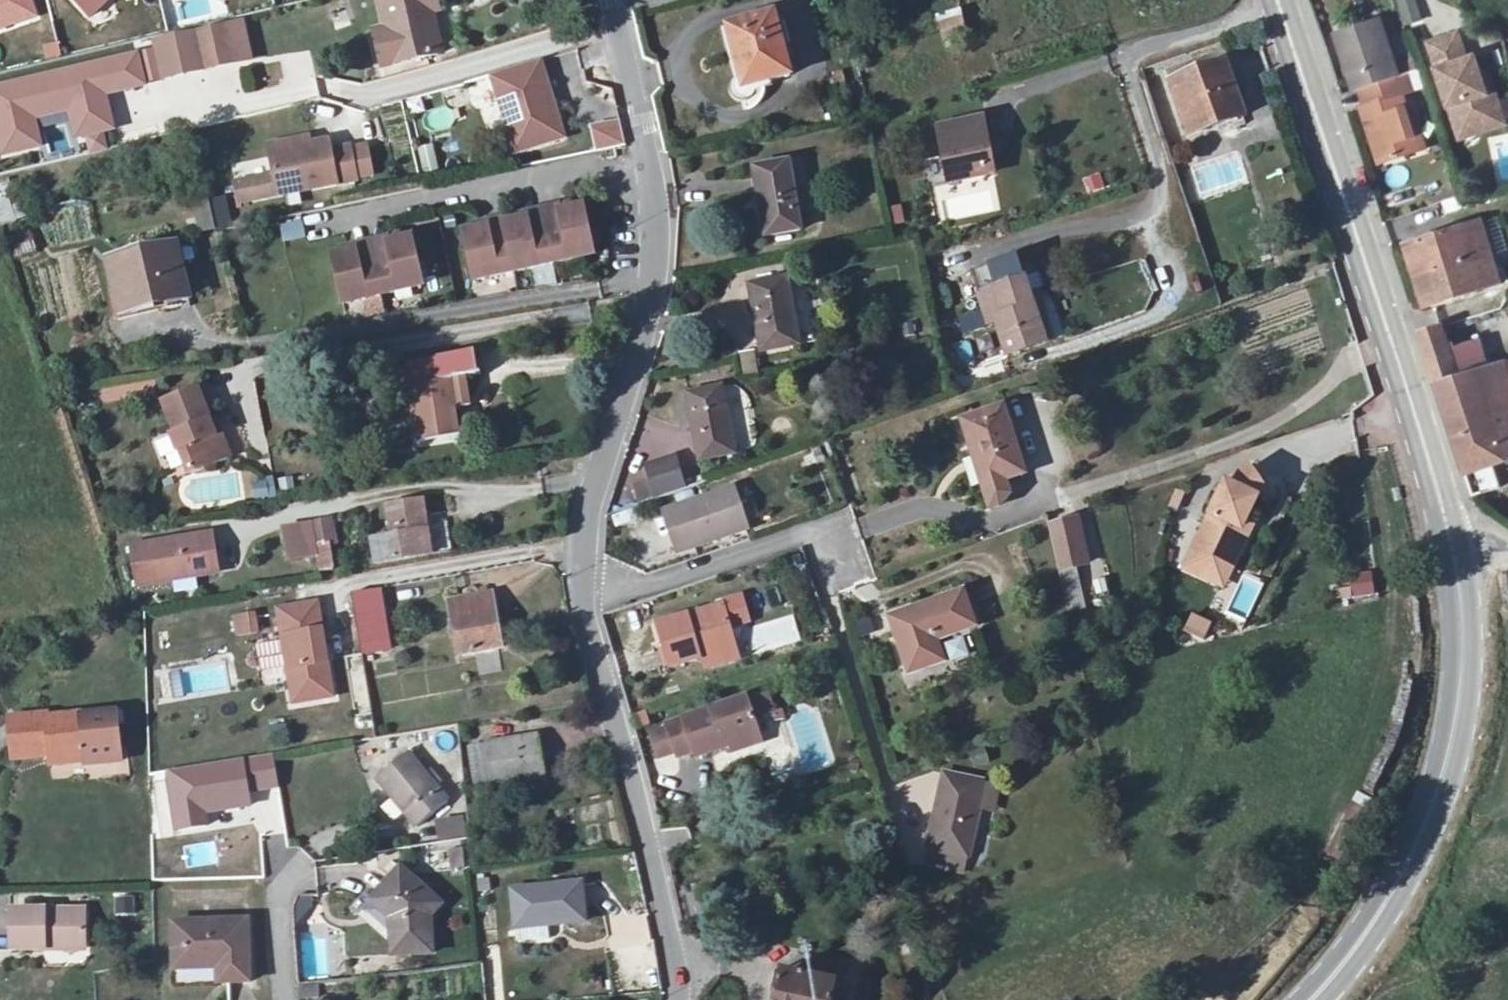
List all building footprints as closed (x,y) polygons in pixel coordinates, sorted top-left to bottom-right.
[(31,15),(26,0),(0,0),(0,25),(31,15)] [(107,0),(69,0),(87,19),(107,0)] [(444,0),(386,0),(393,32),(378,35),(386,70),(449,56),(439,14),(447,12),(444,0)] [(1397,0),(1405,27),(1423,21),(1417,0),(1398,0),(1397,0)] [(326,7),(333,29),(352,23),(345,1),(326,7)] [(962,10),(937,12),(938,36),(964,34),(962,10)] [(799,78),(782,17),(737,29),(755,90),(799,78)] [(243,20),(154,41),(163,81),(252,60),(243,20)] [(1417,90),(1412,73),(1398,78),(1379,21),(1335,35),(1354,93),(1360,91),(1365,107),(1360,109),(1379,165),(1424,150),(1415,122),(1406,95),(1417,90)] [(1457,36),(1428,45),(1454,123),(1492,111),(1475,58),(1466,61),(1457,36)] [(38,123),(65,117),(70,141),(118,130),(110,96),(146,88),(137,52),(0,85),(0,159),(44,148),(38,123)] [(1248,119),(1229,66),(1175,86),(1194,139),(1248,119)] [(1412,73),(1417,90),(1429,87),(1422,70),(1412,73)] [(554,92),(549,72),(500,86),(519,150),(567,136),(560,112),(556,114),(551,98),(554,92)] [(560,112),(554,92),(551,98),(556,114),(560,112)] [(990,144),(998,140),(990,117),(942,133),(960,185),(999,174),(990,144)] [(1415,122),(1424,150),(1429,148),(1420,120),(1415,122)] [(586,128),(590,150),(620,144),(616,122),(586,128)] [(1008,172),(998,140),(990,144),(999,174),(1008,172)] [(282,146),(283,153),(303,149),(301,142),(282,146)] [(424,175),(439,171),(431,143),(416,147),(424,175)] [(268,180),(238,186),(243,206),(363,179),(355,147),(323,154),(321,145),(303,149),(283,153),(282,146),(261,151),(268,180)] [(1209,180),(1194,184),(1197,197),(1246,183),(1238,153),(1204,162),(1209,180)] [(812,230),(793,164),(758,174),(776,240),(812,230)] [(199,230),(231,225),(226,195),(194,200),(199,230)] [(492,229),(481,231),(469,233),(478,281),(598,258),(589,210),(577,213),(566,215),(565,210),(531,216),(532,221),(509,226),(508,221),(491,224),(492,229)] [(531,216),(508,221),(509,226),(532,221),(531,216)] [(1480,222),(1406,247),(1426,309),(1500,285),(1480,222)] [(346,306),(429,290),(420,241),(408,244),(396,246),(395,241),(360,248),(361,253),(349,255),(337,257),(346,306)] [(167,297),(171,310),(195,304),(179,246),(114,262),(125,308),(167,297)] [(1006,288),(1035,282),(1029,260),(1001,268),(1006,288)] [(1006,288),(1001,268),(982,273),(995,324),(1000,323),(1005,344),(1012,341),(1017,358),(1062,345),(1058,328),(1048,330),(1041,302),(1035,282),(1006,288)] [(807,346),(792,280),(754,288),(769,354),(807,346)] [(128,321),(171,310),(167,297),(125,308),(128,321)] [(1050,300),(1041,302),(1048,330),(1058,328),(1050,300)] [(1476,375),(1458,381),(1441,328),(1419,335),(1473,498),(1507,485),(1507,461),(1505,462),(1476,375)] [(1009,361),(1017,358),(1012,341),(1005,344),(1009,361)] [(754,351),(740,352),(742,375),(756,374),(754,351)] [(485,378),(481,353),(409,364),(424,447),(466,440),(461,413),(476,410),(470,380),(485,378)] [(1502,366),(1476,375),(1505,462),(1507,461),(1507,384),(1502,366)] [(741,452),(724,387),(689,396),(705,461),(741,452)] [(221,439),(205,390),(169,402),(180,435),(176,436),(182,453),(185,452),(193,476),(235,462),(227,437),(221,439)] [(988,454),(999,488),(1032,476),(1008,409),(967,422),(979,455),(988,454)] [(991,493),(999,488),(988,454),(979,455),(991,493)] [(653,498),(685,489),(676,456),(644,464),(653,498)] [(1233,485),(1191,560),(1217,576),(1228,555),(1233,554),(1243,560),(1255,538),(1248,534),(1265,503),(1274,497),(1258,469),(1233,485)] [(254,483),(254,497),(274,497),(274,482),(254,483)] [(670,513),(684,554),(752,530),(737,489),(670,513)] [(427,504),(390,509),(390,510),(394,539),(374,542),(377,567),(434,558),(427,504)] [(1059,528),(1067,568),(1094,557),(1081,520),(1059,528)] [(334,522),(319,524),(323,550),(338,548),(334,522)] [(319,524),(289,529),(293,555),(323,550),(319,524)] [(136,546),(142,586),(220,574),(214,535),(136,546)] [(1191,560),(1186,569),(1225,594),(1243,560),(1233,554),(1228,555),(1217,576),(1191,560)] [(1066,571),(1067,612),(1082,612),(1080,570),(1066,571)] [(1335,599),(1374,597),(1373,577),(1334,579),(1335,599)] [(664,624),(679,671),(745,648),(737,623),(757,616),(747,588),(727,594),(729,602),(664,624)] [(894,617),(914,675),(986,650),(966,592),(894,617)] [(451,600),(461,656),(505,648),(495,593),(451,600)] [(356,600),(363,645),(392,641),(386,595),(356,600)] [(338,700),(322,601),(281,608),(292,707),(338,700)] [(249,612),(231,616),(236,637),(253,633),(249,612)] [(1190,612),(1182,631),(1203,640),(1211,621),(1190,612)] [(256,640),(263,683),(272,681),(273,689),(285,686),(279,634),(256,640)] [(674,726),(685,756),(701,748),(704,758),(764,736),(750,697),(674,726)] [(89,715),(47,719),(50,731),(90,726),(89,715)] [(50,731),(47,719),(16,723),(22,760),(61,754),(64,765),(95,760),(90,726),(50,731)] [(472,748),(481,790),(549,776),(541,735),(472,748)] [(409,750),(377,777),(418,826),(450,799),(409,750)] [(274,755),(242,758),(246,792),(278,788),(274,755)] [(211,823),(210,812),(248,807),(246,792),(242,758),(162,768),(168,817),(169,828),(211,823)] [(947,780),(930,850),(976,861),(993,790),(947,780)] [(436,839),(465,837),(464,815),(435,817),(436,839)] [(404,872),(376,905),(414,937),(442,905),(404,872)] [(517,893),(523,931),(594,921),(588,882),(517,893)] [(54,939),(92,938),(90,911),(19,914),(20,953),(55,951),(54,939)] [(249,924),(178,924),(178,970),(211,970),(210,988),(248,989),(249,924)] [(92,952),(92,938),(54,939),(55,951),(92,952)] [(793,999),(861,999),(869,972),(853,968),(850,975),(823,970),(821,981),(799,977),(793,999)] [(332,999),(349,999),(351,999),(349,987),(331,990),(332,999)]
